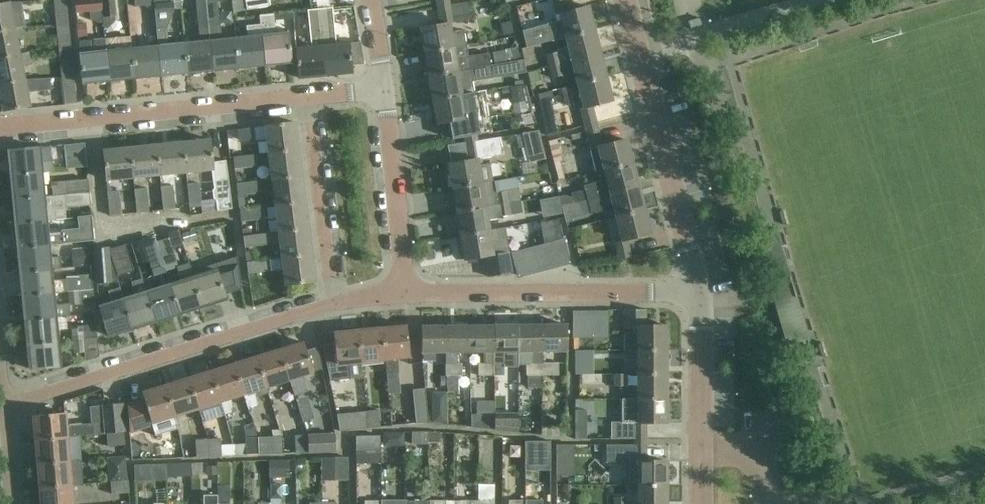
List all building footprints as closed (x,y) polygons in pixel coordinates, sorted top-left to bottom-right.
[(69,24),(67,0),(54,0),(57,26),(69,24)] [(76,12),(103,10),(102,0),(75,0),(76,12)] [(103,10),(103,17),(117,16),(115,0),(102,0),(103,10)] [(155,5),(155,11),(175,9),(174,0),(154,0),(155,5)] [(214,70),(207,0),(196,0),(200,42),(184,43),(187,73),(214,70)] [(236,38),(223,39),(218,0),(207,0),(214,70),(239,68),(236,38)] [(242,11),(241,0),(232,0),(233,12),(242,11)] [(242,11),(246,11),(245,7),(247,7),(247,9),(270,6),(269,0),(241,0),(242,11)] [(330,8),(330,7),(329,0),(319,0),(320,9),(330,8)] [(551,41),(566,37),(592,30),(586,6),(568,11),(565,0),(552,0),(556,14),(560,13),(561,20),(522,30),(527,47),(551,41)] [(0,2),(0,30),(13,27),(25,25),(22,13),(21,13),(18,2),(9,3),(8,1),(0,2)] [(425,52),(466,45),(464,30),(450,32),(448,22),(470,19),(468,2),(449,5),(449,2),(437,4),(440,23),(421,26),(425,52)] [(320,9),(326,75),(352,72),(351,65),(364,64),(361,41),(335,44),(332,7),(330,7),(330,8),(320,9)] [(326,75),(320,9),(308,10),(311,46),(296,48),(299,78),(326,75)] [(261,24),(265,65),(292,63),(289,33),(276,34),(274,14),(260,15),(261,24)] [(69,24),(57,26),(59,51),(71,50),(69,24)] [(239,68),(265,65),(261,24),(247,26),(248,37),(236,38),(239,68)] [(18,53),(13,27),(0,30),(0,56),(18,53)] [(159,46),(162,75),(187,73),(184,43),(169,45),(167,28),(157,29),(159,46)] [(542,68),(548,66),(598,53),(592,30),(566,37),(568,47),(557,50),(558,52),(545,55),(546,58),(540,60),(542,68)] [(106,38),(110,81),(136,78),(133,48),(131,36),(106,38)] [(80,43),(81,53),(80,53),(83,83),(110,81),(106,38),(94,39),(94,42),(80,43)] [(425,52),(429,74),(480,66),(478,55),(468,56),(466,45),(425,52)] [(162,75),(159,46),(133,48),(136,78),(162,75)] [(71,50),(59,51),(62,77),(74,76),(71,50)] [(505,50),(492,52),(494,63),(507,61),(505,50)] [(19,54),(18,53),(0,56),(0,83),(24,78),(21,66),(32,65),(30,52),(19,54)] [(578,84),(604,77),(598,53),(548,66),(550,73),(547,74),(548,79),(563,76),(563,77),(575,74),(578,84)] [(508,62),(507,62),(509,74),(525,71),(523,59),(520,60),(508,62)] [(429,74),(433,99),(474,92),(472,79),(493,76),(491,65),(480,66),(429,74)] [(62,84),(64,104),(77,102),(74,76),(62,77),(62,84)] [(580,108),(585,128),(597,125),(592,105),(610,101),(604,77),(578,84),(584,107),(580,108)] [(24,78),(0,83),(0,92),(4,110),(29,105),(24,78)] [(521,85),(510,87),(512,103),(525,101),(521,85)] [(553,90),(538,93),(541,105),(556,101),(553,90)] [(474,92),(433,99),(436,123),(448,121),(451,138),(491,132),(484,91),(474,92)] [(558,133),(554,114),(544,117),(548,135),(558,133)] [(265,127),(268,153),(298,149),(294,123),(265,127)] [(604,169),(631,162),(625,139),(602,144),(597,125),(585,128),(590,148),(596,172),(604,169)] [(229,132),(231,143),(254,140),(253,129),(229,132)] [(452,188),(493,181),(490,163),(478,165),(477,158),(490,156),(487,139),(479,140),(478,137),(464,140),(467,160),(448,163),(452,188)] [(218,211),(233,209),(227,160),(213,162),(210,139),(183,142),(186,172),(212,170),(215,189),(213,190),(215,199),(217,200),(218,211)] [(67,167),(87,166),(85,142),(64,144),(67,167)] [(160,175),(186,172),(183,142),(157,144),(160,175)] [(134,177),(160,175),(157,144),(131,147),(134,177)] [(552,152),(558,173),(587,166),(582,145),(552,152)] [(53,160),(41,161),(40,147),(9,149),(12,175),(42,172),(55,171),(53,160)] [(104,149),(106,169),(107,179),(134,177),(131,147),(104,149)] [(272,179),(301,175),(298,149),(268,153),(272,179)] [(235,169),(259,166),(258,154),(233,157),(235,169)] [(587,199),(637,186),(631,162),(604,169),(606,178),(583,184),(587,199)] [(44,196),(42,172),(12,175),(14,199),(44,196)] [(304,201),(301,175),(272,179),(275,205),(304,201)] [(52,182),(54,195),(90,192),(89,179),(52,182)] [(239,196),(263,193),(262,180),(237,183),(239,196)] [(456,212),(520,202),(517,188),(494,192),(493,181),(452,188),(456,212)] [(188,184),(190,208),(203,206),(200,182),(188,184)] [(161,186),(164,210),(176,208),(174,185),(161,186)] [(614,206),(617,216),(643,210),(637,186),(587,199),(591,212),(614,206)] [(150,212),(147,188),(135,189),(135,192),(137,213),(150,212)] [(108,191),(110,216),(122,215),(120,194),(120,190),(108,191)] [(64,209),(64,207),(91,205),(90,192),(54,195),(44,196),(14,199),(16,223),(47,220),(57,220),(56,209),(64,209)] [(238,209),(258,207),(257,195),(237,197),(238,209)] [(558,196),(549,198),(552,215),(562,213),(558,196)] [(308,227),(304,201),(275,205),(278,231),(308,227)] [(520,202),(456,212),(460,235),(488,231),(486,220),(499,218),(499,216),(521,212),(520,202)] [(572,203),(562,206),(566,220),(576,218),(572,203)] [(242,222),(266,219),(265,206),(240,209),(242,222)] [(643,210),(617,216),(623,240),(615,242),(619,259),(631,256),(627,239),(649,233),(643,210)] [(48,233),(47,220),(16,223),(18,247),(49,245),(95,240),(92,216),(78,217),(79,228),(62,229),(62,232),(48,233)] [(228,225),(220,227),(221,240),(230,238),(228,225)] [(311,255),(308,227),(278,231),(278,232),(252,235),(252,234),(243,235),(245,247),(280,243),(281,258),(256,261),(254,252),(246,253),(247,263),(311,255)] [(511,272),(508,253),(504,228),(488,231),(460,235),(464,260),(484,257),(487,276),(511,272)] [(195,230),(182,234),(184,243),(198,238),(195,230)] [(170,238),(158,241),(163,257),(175,253),(171,242),(170,238)] [(569,262),(564,243),(563,239),(553,242),(559,265),(569,262)] [(163,257),(158,241),(145,245),(154,275),(167,271),(163,257)] [(559,265),(553,242),(543,245),(549,268),(559,265)] [(110,247),(108,247),(117,276),(134,271),(126,244),(110,249),(110,247)] [(50,257),(49,245),(18,247),(21,271),(51,268),(62,268),(61,257),(50,257)] [(549,268),(543,245),(533,247),(539,270),(549,268)] [(209,246),(196,250),(200,261),(212,257),(209,246)] [(95,249),(98,283),(113,283),(119,280),(117,276),(108,247),(95,249)] [(539,270),(533,247),(523,250),(529,273),(539,270)] [(529,273),(523,250),(513,253),(519,276),(529,273)] [(285,285),(315,281),(311,255),(247,263),(248,274),(283,270),(285,285)] [(205,273),(194,276),(203,305),(225,298),(224,294),(241,289),(238,264),(238,258),(203,269),(205,273)] [(181,281),(171,284),(181,312),(203,305),(194,276),(190,262),(179,266),(176,267),(177,268),(181,281)] [(51,268),(21,271),(23,295),(54,292),(69,291),(94,289),(93,276),(81,277),(67,278),(67,279),(53,280),(51,268)] [(134,327),(157,320),(148,291),(143,278),(133,281),(137,295),(124,299),(134,327)] [(762,282),(753,285),(751,285),(755,296),(765,293),(762,282)] [(157,320),(181,312),(171,284),(148,291),(157,320)] [(109,335),(134,327),(124,299),(121,287),(109,291),(108,288),(100,289),(103,305),(100,306),(109,335)] [(69,291),(70,304),(70,305),(95,303),(94,289),(69,291)] [(71,316),(70,305),(70,304),(55,305),(54,292),(23,295),(25,319),(56,317),(71,316)] [(623,351),(637,350),(665,351),(665,325),(646,325),(646,310),(624,310),(624,326),(637,326),(637,333),(623,333),(623,351)] [(586,336),(586,312),(576,312),(576,336),(586,336)] [(597,336),(596,312),(586,312),(586,336),(597,336)] [(607,335),(606,312),(596,312),(597,336),(607,335)] [(59,341),(56,317),(25,319),(27,344),(59,341)] [(71,327),(73,340),(97,337),(96,324),(71,327)] [(566,324),(540,325),(540,375),(559,375),(559,363),(543,363),(543,351),(566,351),(566,324)] [(407,325),(382,327),(385,359),(386,374),(398,373),(397,358),(409,357),(407,325)] [(437,352),(445,352),(446,325),(421,325),(421,352),(437,352)] [(457,364),(457,352),(470,352),(470,325),(446,325),(445,352),(446,375),(462,375),(462,364),(457,364)] [(470,325),(470,352),(484,351),(484,363),(476,363),(476,375),(493,375),(493,325),(470,325)] [(517,366),(517,363),(517,325),(493,325),(493,375),(496,375),(496,365),(504,365),(505,367),(517,366)] [(540,325),(517,325),(517,363),(527,363),(527,375),(528,375),(528,386),(541,387),(540,375),(540,325)] [(382,327),(357,329),(360,362),(385,359),(382,327)] [(329,380),(339,379),(349,378),(348,363),(360,362),(357,329),(333,332),(335,360),(327,361),(329,380)] [(86,359),(99,355),(97,337),(73,340),(75,353),(85,353),(86,359)] [(61,365),(59,341),(27,344),(30,368),(61,365)] [(290,380),(295,395),(308,391),(303,376),(324,369),(316,345),(305,348),(303,341),(281,348),(290,380)] [(290,380),(281,348),(257,355),(267,387),(290,380)] [(637,350),(638,375),(665,374),(665,351),(637,350)] [(257,397),(269,394),(269,393),(267,387),(257,355),(234,362),(244,394),(248,407),(259,404),(257,397)] [(212,369),(221,401),(225,414),(235,411),(231,398),(244,394),(234,362),(212,369)] [(200,407),(221,401),(212,369),(190,376),(200,407)] [(638,398),(665,398),(665,374),(638,375),(638,398)] [(628,375),(613,375),(613,387),(628,387),(628,375)] [(190,376),(166,384),(175,415),(200,407),(190,376)] [(143,399),(146,410),(150,423),(175,415),(166,384),(140,391),(143,399)] [(414,389),(416,423),(428,422),(425,388),(414,389)] [(670,399),(665,399),(665,398),(638,398),(638,399),(623,399),(623,422),(617,422),(617,439),(634,439),(645,439),(645,423),(665,422),(665,412),(670,412),(670,399)] [(143,399),(129,403),(132,431),(151,425),(150,423),(146,410),(143,399)] [(99,403),(100,420),(63,423),(62,411),(32,413),(34,439),(67,436),(106,433),(122,431),(120,402),(99,403)] [(446,407),(433,407),(433,422),(446,422),(446,407)] [(379,410),(365,411),(366,429),(381,427),(379,410)] [(365,411),(338,414),(339,431),(366,429),(365,411)] [(493,430),(518,432),(518,423),(519,413),(493,414),(493,430)] [(471,414),(471,427),(493,430),(493,414),(471,414)] [(543,424),(542,434),(566,436),(566,426),(543,424)] [(586,439),(586,426),(575,426),(575,439),(586,439)] [(122,431),(106,433),(107,445),(123,444),(122,431)] [(430,432),(412,432),(412,444),(428,444),(428,443),(430,443),(430,432)] [(441,432),(430,432),(430,443),(441,443),(441,432)] [(335,433),(307,434),(307,435),(308,454),(336,453),(335,433)] [(405,433),(394,433),(394,446),(405,446),(405,433)] [(307,434),(296,435),(297,455),(308,454),(307,435),(307,434)] [(67,436),(34,439),(36,462),(69,459),(67,436)] [(283,436),(257,437),(258,455),(284,453),(283,436)] [(381,436),(357,436),(357,463),(381,463),(381,436)] [(234,445),(234,456),(258,455),(257,437),(246,438),(246,444),(234,445)] [(234,456),(234,445),(221,445),(221,438),(209,439),(209,457),(234,456)] [(209,457),(209,439),(196,439),(197,457),(209,457)] [(624,485),(638,485),(665,485),(665,461),(646,461),(645,439),(634,439),(634,445),(606,444),(606,461),(625,461),(624,485)] [(127,457),(105,458),(107,468),(111,468),(128,467),(127,457)] [(69,459),(36,462),(38,486),(71,483),(69,459)] [(203,463),(192,463),(192,475),(204,474),(203,463)] [(166,464),(135,465),(135,481),(167,479),(166,464)] [(216,466),(208,466),(208,474),(216,474),(216,466)] [(321,491),(345,491),(345,469),(321,470),(321,491)] [(129,478),(112,479),(113,493),(130,492),(129,478)] [(40,503),(73,503),(71,483),(38,486),(40,503)] [(665,485),(638,485),(638,503),(665,503),(665,485)] [(204,495),(204,503),(216,503),(216,495),(204,495)]
